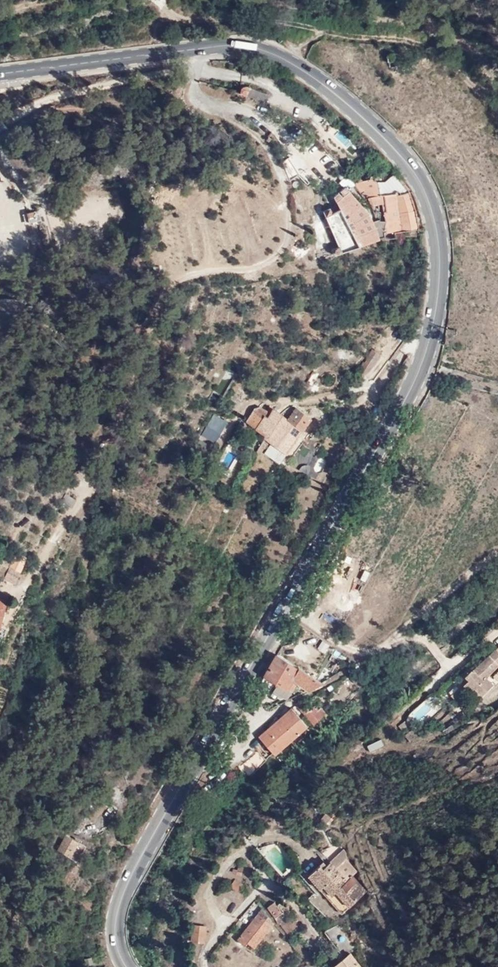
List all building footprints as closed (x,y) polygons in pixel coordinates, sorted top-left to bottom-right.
[(242,87),(241,95),(248,96),(249,88),(242,87)] [(338,131),(333,137),(346,147),(351,141),(338,131)] [(413,194),(398,172),(392,175),(391,171),(382,171),(383,178),(374,180),(372,175),(366,176),(366,181),(360,182),(368,197),(377,211),(379,237),(397,243),(396,234),(416,225),(407,196),(413,194)] [(357,175),(347,178),(356,203),(368,197),(360,182),(357,175)] [(356,203),(347,178),(336,180),(340,190),(331,196),(341,214),(334,219),(329,211),(323,213),(334,234),(338,245),(332,248),(337,259),(371,242),(356,203)] [(368,197),(356,203),(371,242),(379,237),(377,211),(368,197)] [(35,212),(24,215),(26,224),(37,222),(35,212)] [(370,349),(362,368),(372,372),(379,353),(370,349)] [(263,455),(280,465),(310,420),(295,411),(289,419),(273,410),(269,416),(253,406),(243,421),(266,435),(269,443),(263,455)] [(214,442),(228,421),(214,412),(201,434),(214,442)] [(9,578),(19,568),(11,560),(0,570),(9,578)] [(279,649),(265,672),(294,692),(303,682),(312,689),(326,679),(279,649)] [(485,671),(480,666),(470,675),(473,678),(469,682),(476,690),(480,687),(487,695),(497,686),(491,679),(487,682),(481,675),(485,671)] [(467,689),(452,689),(452,707),(467,707),(467,689)] [(433,694),(410,711),(419,723),(442,705),(433,694)] [(251,743),(269,763),(309,727),(289,706),(277,718),(251,743)] [(315,707),(307,715),(314,723),(323,716),(315,707)] [(326,811),(320,818),(328,824),(334,818),(326,811)] [(64,833),(58,849),(75,857),(82,840),(64,833)] [(318,865),(309,874),(332,898),(340,890),(351,901),(367,887),(350,869),(346,873),(325,849),(318,856),(326,865),(322,868),(318,865)] [(238,893),(244,884),(234,878),(228,886),(238,893)] [(281,898),(270,908),(276,917),(287,907),(281,898)] [(259,909),(237,934),(244,941),(249,937),(253,942),(273,923),(259,909)] [(210,921),(197,921),(196,938),(210,938),(210,921)] [(346,963),(349,966),(373,966),(361,952),(346,963)] [(88,956),(79,957),(80,966),(89,966),(88,956)]
